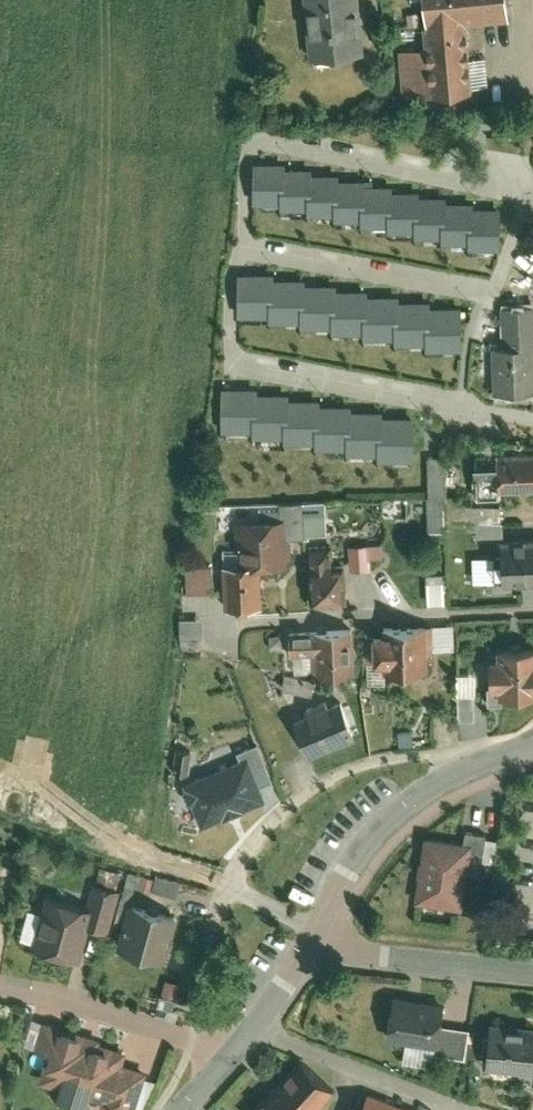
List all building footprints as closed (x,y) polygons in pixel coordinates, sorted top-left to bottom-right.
[(354,0),(298,0),(304,61),(359,56),(354,0)] [(503,0),(405,0),(405,6),(418,5),(421,48),(393,50),(397,99),(468,94),(462,24),(504,21),(503,0)] [(411,197),(411,190),(386,191),(386,185),(359,185),(359,179),(330,180),(330,173),(305,173),(305,167),(278,167),(278,162),(249,162),(250,203),(276,203),(277,209),(302,209),(302,214),(330,213),(330,221),(357,220),(357,227),(383,227),(383,231),(411,231),(411,238),(438,238),(438,244),(464,244),(464,249),(492,248),(492,208),(467,208),(467,202),(440,203),(440,197),(411,197)] [(392,301),(392,295),(361,295),(361,289),(330,290),(329,284),(298,284),(298,278),(266,279),(266,273),(234,273),(235,312),(267,311),(267,322),(299,321),(299,327),(330,326),(330,331),(361,330),(361,338),(392,337),(392,343),(422,342),(423,346),(454,345),(453,305),(423,306),(422,300),(392,301)] [(532,391),(530,307),(493,308),(494,345),(486,345),(487,392),(532,391)] [(221,428),(250,427),(250,433),(283,433),(283,439),(313,438),(313,445),(344,444),(344,452),(374,451),(374,458),(406,458),(405,414),(375,415),(374,409),(344,410),(344,403),(314,404),(313,399),(282,400),(282,392),(250,393),(250,386),(220,387),(221,428)] [(491,453),(491,462),(466,463),(468,498),(492,497),(492,491),(532,490),(532,451),(491,453)] [(446,526),(444,458),(428,458),(430,526),(446,526)] [(240,558),(224,559),(226,603),(265,602),(263,561),(286,560),(285,533),(303,532),(302,500),(259,501),(259,519),(239,519),(240,558)] [(468,533),(503,525),(501,515),(491,517),(487,500),(462,505),(468,533)] [(495,536),(495,560),(486,560),(487,580),(495,580),(495,583),(532,583),(532,536),(495,536)] [(347,540),(349,565),(369,564),(369,553),(382,552),(381,538),(347,540)] [(332,544),(310,544),(312,596),(344,595),(343,563),(332,564),(332,544)] [(212,588),(212,561),(184,562),(184,589),(212,588)] [(426,599),(444,598),(443,569),(425,570),(426,599)] [(203,633),(201,614),(182,615),(183,634),(203,633)] [(429,652),(428,622),(371,623),(372,632),(363,632),(364,662),(372,662),(372,670),(421,669),(421,652),(429,652)] [(348,671),(346,625),(282,628),(283,653),(307,652),(308,673),(348,671)] [(485,646),(485,657),(480,657),(480,686),(489,686),(489,695),(528,695),(528,685),(532,685),(532,646),(485,646)] [(455,671),(458,717),(474,716),(471,670),(455,671)] [(286,718),(303,757),(352,736),(336,697),(322,703),(319,695),(296,704),(300,713),(286,718)] [(239,750),(243,760),(247,759),(257,785),(273,779),(258,742),(239,750)] [(178,746),(177,768),(189,769),(190,747),(178,746)] [(202,819),(261,795),(257,785),(247,759),(243,760),(187,783),(202,819)] [(468,829),(466,839),(472,840),(468,868),(494,871),(498,836),(487,835),(487,832),(468,829)] [(468,868),(472,840),(466,839),(427,833),(417,896),(463,903),(468,868)] [(137,891),(149,895),(153,882),(141,878),(137,891)] [(120,888),(94,880),(85,904),(92,906),(88,921),(107,927),(120,888)] [(85,904),(47,894),(34,945),(79,957),(88,921),(92,906),(85,904)] [(178,912),(132,900),(119,947),(148,956),(151,946),(167,950),(178,912)] [(165,978),(162,994),(175,996),(178,980),(165,978)] [(440,1001),(389,993),(381,1037),(399,1040),(433,1046),(436,1025),(440,1001)] [(51,1051),(58,1029),(59,1025),(33,1017),(25,1044),(51,1051)] [(488,1020),(483,1067),(516,1070),(514,1090),(532,1092),(532,1091),(532,1072),(530,1072),(530,1068),(532,1042),(532,1025),(488,1020)] [(433,1046),(431,1054),(460,1059),(464,1029),(436,1025),(433,1046)] [(58,1029),(51,1051),(43,1080),(69,1087),(71,1079),(109,1090),(104,1107),(113,1109),(133,1109),(145,1072),(120,1064),(124,1053),(82,1041),(84,1036),(58,1029)] [(433,1046),(399,1040),(396,1062),(420,1066),(422,1057),(428,1058),(429,1054),(431,1054),(433,1046)] [(337,1091),(304,1059),(254,1109),(318,1109),(337,1091)] [(365,1091),(357,1109),(411,1109),(365,1091)]
